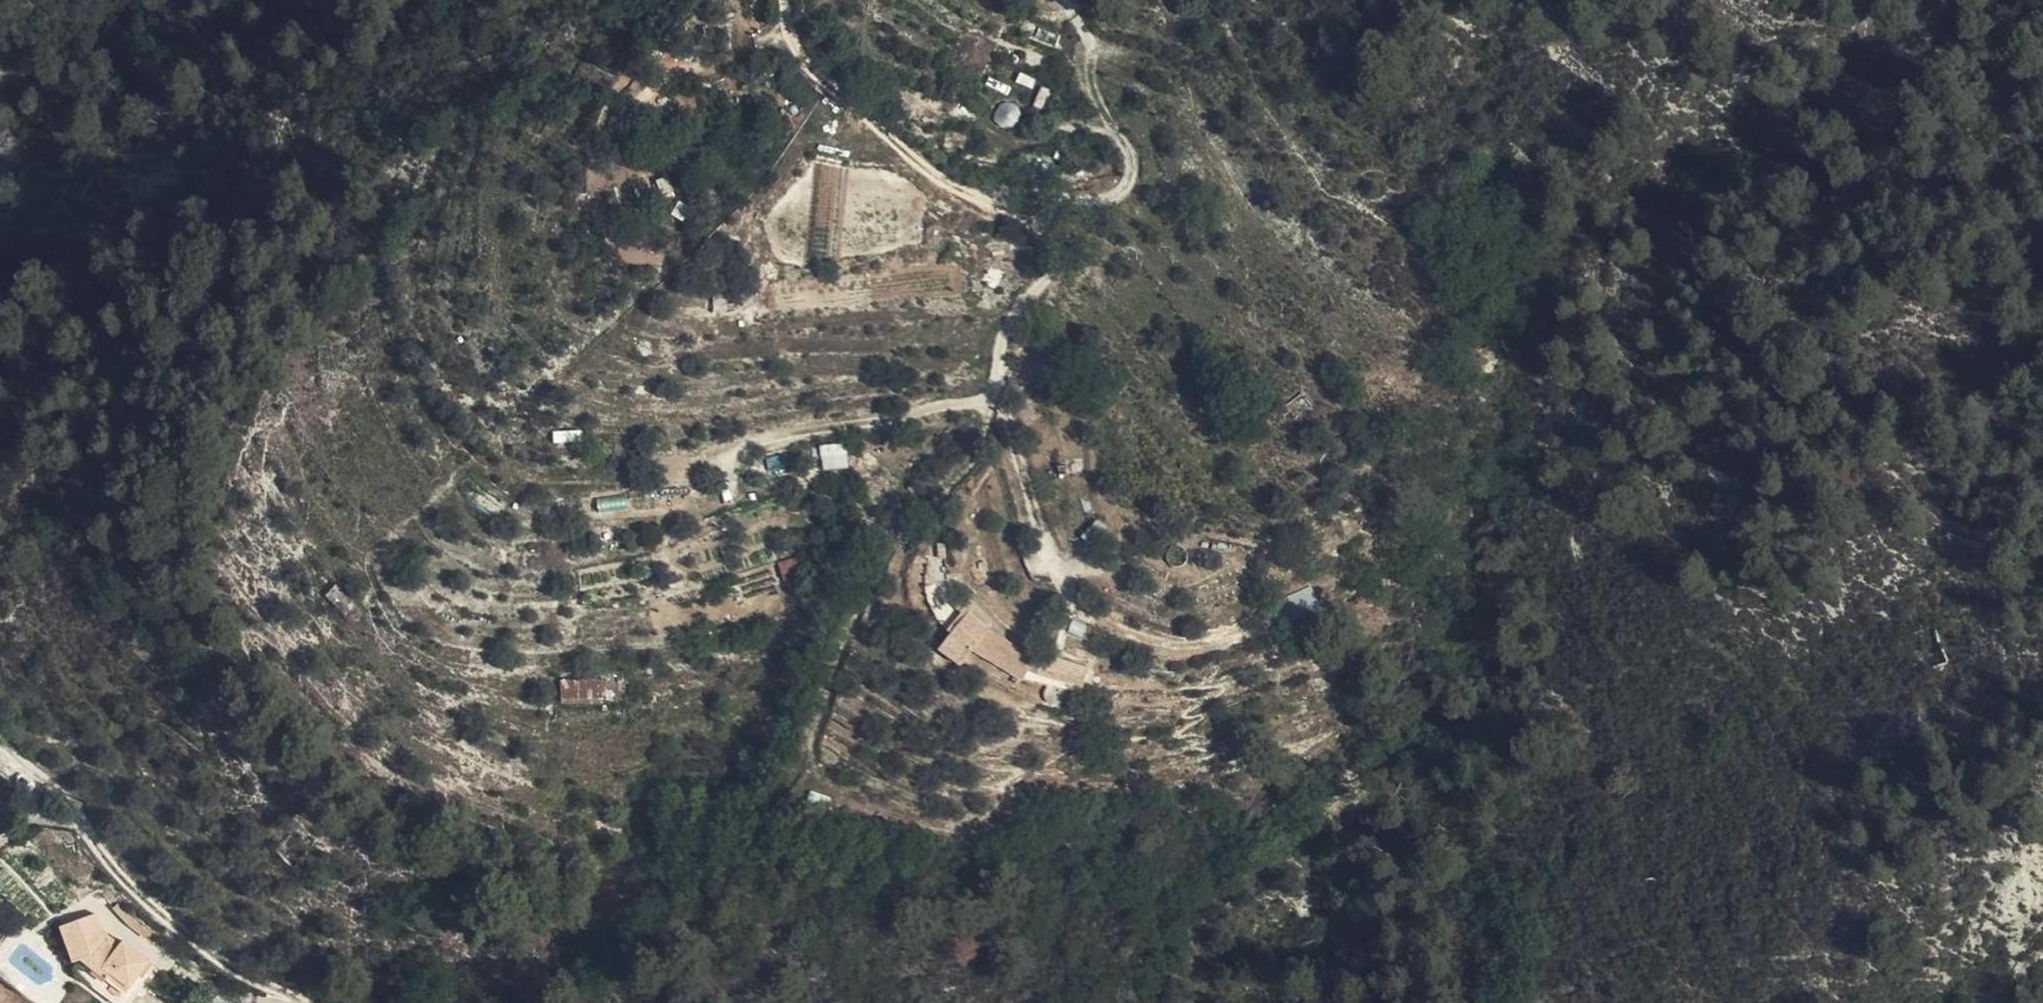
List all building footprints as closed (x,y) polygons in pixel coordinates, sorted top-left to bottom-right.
[(1011,98),(991,111),(1002,129),(1022,116),(1011,98)] [(552,431),(553,443),(580,441),(579,429),(552,431)] [(820,446),(822,469),(847,467),(844,443),(820,446)] [(783,583),(805,575),(798,555),(776,563),(783,583)] [(1261,604),(1269,622),(1283,616),(1285,621),(1322,605),(1314,586),(1277,602),(1275,598),(1261,604)] [(1061,651),(1002,601),(985,623),(1043,673),(1061,651)] [(1937,670),(1968,657),(1954,616),(1922,629),(1937,670)] [(585,691),(628,689),(626,669),(585,671),(585,691)] [(103,890),(68,903),(81,939),(92,936),(93,943),(89,948),(134,979),(151,959),(145,953),(157,938),(131,915),(123,925),(112,917),(103,890)] [(134,979),(89,948),(85,952),(121,978),(134,979)]
